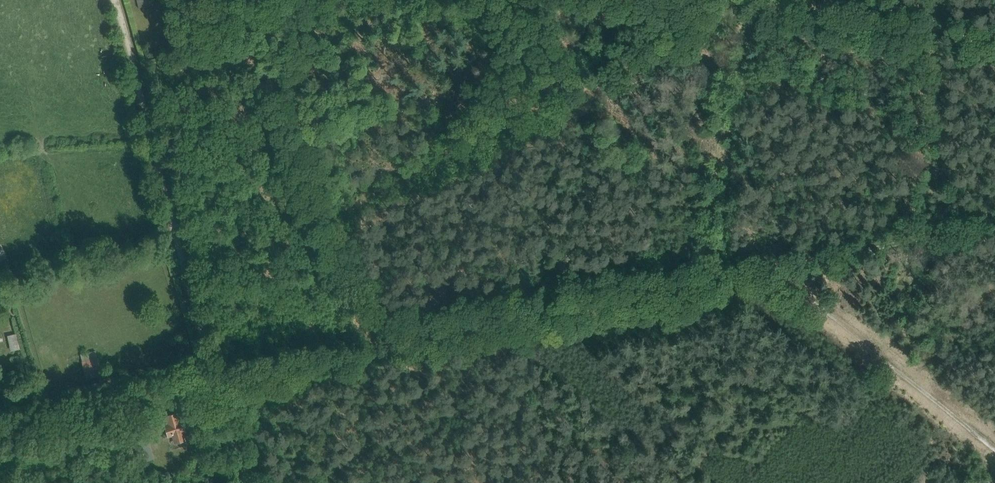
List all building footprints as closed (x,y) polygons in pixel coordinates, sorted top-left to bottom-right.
[(10,351),(19,349),(15,333),(6,336),(10,351)] [(81,355),(85,374),(100,371),(96,352),(81,355)] [(173,434),(176,443),(184,440),(182,432),(185,431),(182,421),(179,422),(176,413),(167,416),(170,424),(165,426),(168,436),(173,434)] [(154,457),(143,423),(129,427),(140,462),(154,457)]
